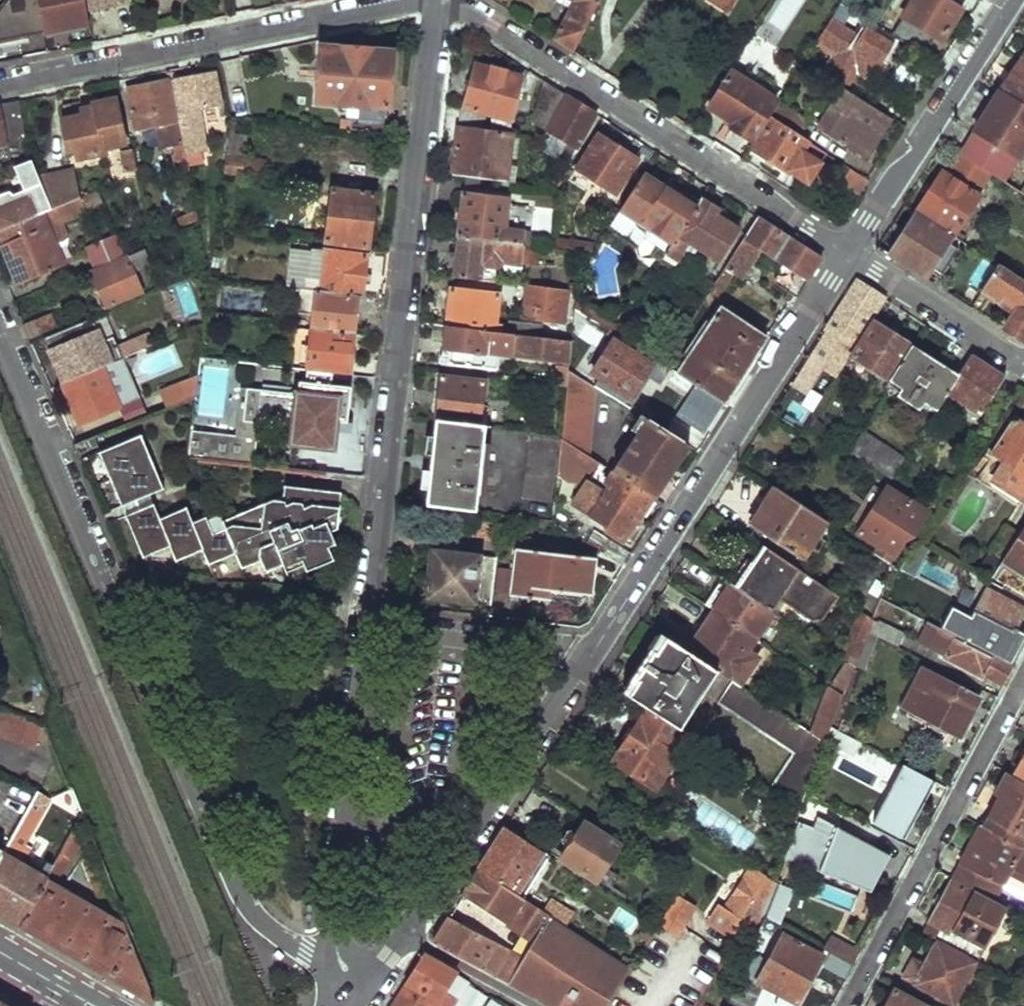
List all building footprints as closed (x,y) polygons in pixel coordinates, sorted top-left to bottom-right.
[(0,12),(0,43),(46,34),(38,0),(10,0),(0,12)] [(90,25),(87,10),(85,0),(38,0),(46,34),(90,25)] [(87,10),(113,5),(116,0),(85,0),(87,10)] [(555,41),(576,54),(601,0),(570,0),(574,2),(555,41)] [(904,15),(943,40),(964,6),(955,0),(913,0),(904,15)] [(853,9),(842,1),(831,19),(843,26),(853,9)] [(831,19),(818,41),(836,52),(823,73),(846,87),(860,66),(876,76),(885,63),(882,61),(894,41),(864,23),(856,34),(843,26),(831,19)] [(321,45),(316,101),(347,105),(341,109),(350,119),(349,129),(382,134),(385,109),(386,109),(391,52),(321,45)] [(1001,88),(1023,102),(1023,60),(1021,58),(1001,88)] [(476,63),(463,106),(487,114),(491,115),(491,133),(519,137),(513,121),(522,75),(476,63)] [(753,80),(739,72),(742,67),(737,64),(711,105),(736,121),(733,125),(753,139),(779,96),(753,80)] [(175,86),(169,87),(179,143),(182,156),(205,151),(197,111),(220,104),(213,73),(173,81),(175,86)] [(779,96),(782,99),(786,91),(758,73),(753,80),(779,96)] [(179,143),(169,87),(167,77),(125,86),(133,129),(155,125),(160,147),(179,143)] [(566,95),(544,81),(532,122),(546,129),(543,140),(550,141),(566,95)] [(846,87),(821,127),(857,150),(865,138),(876,146),(894,117),(846,87)] [(961,151),(991,171),(1004,179),(1023,147),(1023,102),(1001,88),(961,151)] [(577,145),(595,114),(566,95),(550,141),(546,152),(557,158),(567,140),(577,145)] [(88,113),(62,118),(69,151),(76,149),(78,158),(106,152),(103,143),(123,139),(114,98),(92,102),(93,105),(87,107),(88,113)] [(782,101),(773,116),(802,135),(812,120),(782,101)] [(0,105),(0,146),(6,145),(5,142),(25,138),(17,102),(0,105)] [(461,106),(452,176),(504,183),(519,138),(519,137),(491,133),(483,132),(487,114),(463,106),(462,106),(461,106)] [(230,116),(222,173),(239,175),(247,118),(230,116)] [(773,116),(754,148),(810,183),(823,161),(806,150),(812,141),(802,135),(773,116)] [(597,132),(575,169),(615,195),(638,158),(597,132)] [(865,138),(857,150),(869,157),(876,146),(865,138)] [(542,149),(546,152),(550,141),(543,140),(542,149)] [(131,149),(120,152),(124,173),(136,172),(131,149)] [(943,168),(916,209),(955,234),(981,192),(979,190),(991,171),(961,151),(948,171),(943,168)] [(0,196),(0,232),(43,213),(49,210),(52,209),(38,178),(30,159),(14,166),(25,191),(26,191),(29,195),(13,202),(9,193),(0,196)] [(561,166),(549,184),(555,188),(567,170),(561,166)] [(74,169),(38,178),(52,209),(80,196),(74,169)] [(858,197),(868,182),(848,170),(839,185),(858,197)] [(681,198),(641,172),(606,226),(619,234),(625,232),(634,219),(644,226),(642,231),(643,231),(644,233),(644,235),(644,237),(643,239),(640,241),(638,241),(636,241),(639,255),(648,253),(659,260),(664,253),(697,202),(684,193),(681,198)] [(52,209),(49,210),(54,220),(60,223),(85,211),(84,209),(101,201),(96,188),(80,196),(52,209)] [(332,191),(325,242),(369,247),(376,197),(332,191)] [(461,193),(455,237),(506,243),(520,245),(526,246),(527,231),(506,228),(509,199),(461,193)] [(697,202),(664,253),(680,263),(691,246),(686,244),(691,237),(720,256),(739,228),(715,214),(718,209),(699,198),(697,202)] [(916,209),(889,252),(936,282),(963,240),(955,234),(916,209)] [(54,220),(49,210),(43,213),(54,240),(66,234),(60,223),(54,220)] [(0,232),(0,242),(18,284),(64,264),(54,240),(43,213),(0,232)] [(175,228),(194,220),(193,216),(174,219),(175,228)] [(822,258),(756,216),(709,291),(716,295),(730,273),(741,280),(764,246),(776,253),(774,256),(785,264),(774,281),(789,291),(785,300),(793,305),(822,258)] [(124,253),(115,232),(88,245),(97,265),(124,253)] [(455,237),(451,277),(491,282),(493,268),(496,267),(499,265),(500,263),(501,259),(518,261),(520,245),(506,243),(455,237)] [(565,241),(564,249),(587,251),(588,243),(565,241)] [(315,246),(310,290),(317,291),(358,296),(361,297),(367,251),(315,246)] [(144,250),(86,275),(101,308),(139,291),(131,274),(151,265),(144,250)] [(981,290),(1014,311),(1004,326),(1023,338),(1023,278),(999,262),(981,290)] [(856,281),(826,328),(830,331),(815,354),(823,359),(816,370),(808,364),(793,388),(807,397),(824,371),(836,379),(850,356),(871,322),(885,300),(856,281)] [(525,286),(522,317),(563,322),(567,291),(525,286)] [(314,318),(317,291),(310,290),(302,289),(299,316),(314,318)] [(449,289),(445,327),(487,332),(498,333),(498,327),(494,326),(498,295),(449,289)] [(314,318),(313,330),(354,335),(358,296),(317,291),(314,318)] [(579,296),(575,305),(580,308),(585,299),(579,296)] [(581,311),(613,332),(617,325),(585,304),(581,311)] [(766,337),(720,308),(677,374),(723,404),(766,337)] [(51,314),(23,325),(29,339),(56,327),(51,314)] [(90,320),(44,340),(63,385),(72,381),(104,367),(101,360),(99,361),(92,346),(100,343),(90,320)] [(871,322),(850,356),(887,380),(909,347),(871,322)] [(449,347),(448,363),(486,368),(488,368),(490,348),(498,349),(515,351),(517,335),(498,333),(487,332),(445,327),(444,346),(449,347)] [(540,327),(539,338),(561,340),(562,329),(540,327)] [(354,335),(313,330),(311,349),(303,348),(302,363),(310,364),(308,373),(333,375),(349,377),(354,335)] [(146,335),(104,354),(109,365),(117,361),(151,345),(146,335)] [(517,335),(515,351),(563,356),(563,365),(555,365),(553,386),(565,388),(567,371),(570,341),(561,340),(539,338),(517,335)] [(680,353),(688,341),(680,336),(673,348),(680,353)] [(612,342),(592,374),(628,398),(649,366),(612,342)] [(909,347),(887,380),(899,387),(895,395),(918,409),(922,402),(936,411),(946,394),(956,377),(909,347)] [(498,349),(490,348),(488,368),(495,370),(498,349)] [(662,364),(670,369),(680,353),(673,348),(662,364)] [(823,359),(815,354),(808,364),(816,370),(823,359)] [(956,377),(946,394),(982,418),(1005,378),(969,354),(956,377)] [(132,402),(117,361),(109,365),(104,367),(72,381),(63,385),(62,386),(77,425),(132,402)] [(673,389),(681,377),(666,367),(658,378),(673,389)] [(565,388),(559,436),(588,455),(594,387),(567,371),(565,388)] [(348,423),(352,388),(332,386),(333,375),(308,373),(307,382),(299,382),(296,404),(239,397),(234,444),(190,440),(187,462),(268,468),(272,443),(331,449),(334,421),(348,423)] [(198,374),(158,390),(167,411),(195,401),(198,374)] [(439,376),(435,420),(477,425),(482,381),(439,376)] [(435,420),(425,504),(476,510),(484,426),(477,425),(435,420)] [(648,421),(615,471),(655,497),(688,447),(648,421)] [(1016,421),(979,473),(1022,502),(1023,498),(1023,426),(1016,421)] [(862,429),(849,452),(876,471),(894,483),(907,460),(862,429)] [(557,434),(541,432),(534,499),(550,500),(557,434)] [(162,488),(139,435),(98,452),(120,505),(148,494),(162,488)] [(655,497),(615,471),(609,480),(602,475),(607,466),(588,455),(559,436),(556,463),(586,482),(573,501),(605,523),(603,526),(626,541),(655,497)] [(96,447),(93,437),(83,441),(86,450),(96,447)] [(1022,502),(979,473),(975,480),(1018,508),(1022,502)] [(157,518),(152,503),(124,514),(141,556),(167,546),(174,560),(200,549),(206,564),(233,553),(239,568),(259,560),(263,571),(281,564),(290,560),(293,569),(296,574),(332,560),(327,547),(334,544),(329,531),(336,528),(340,492),(283,486),(282,495),(221,520),(218,511),(191,521),(184,507),(157,518)] [(764,511),(754,525),(804,558),(818,536),(821,537),(829,524),(772,486),(758,507),(764,511)] [(922,510),(908,501),(906,504),(887,491),(859,533),(880,547),(875,555),(890,565),(905,541),(911,540),(924,519),(922,510)] [(152,503),(148,494),(120,505),(124,514),(152,503)] [(1006,527),(991,552),(1003,559),(1019,535),(1006,527)] [(1000,564),(1023,579),(1023,527),(1019,535),(1003,559),(1000,564)] [(590,532),(585,541),(625,566),(633,553),(603,534),(590,532)] [(768,547),(740,588),(777,613),(784,617),(790,621),(795,613),(815,627),(817,621),(829,618),(842,597),(768,547)] [(519,548),(514,595),(579,603),(580,592),(591,594),(595,556),(519,548)] [(433,549),(427,598),(491,606),(497,557),(480,556),(480,554),(433,549)] [(290,560),(281,564),(285,573),(293,569),(290,560)] [(916,567),(903,561),(898,569),(912,577),(916,567)] [(777,613),(740,588),(732,582),(716,608),(756,635),(762,639),(772,623),(777,613)] [(938,630),(1010,668),(1023,644),(1009,637),(1023,610),(1023,609),(986,589),(970,619),(950,608),(938,630)] [(716,608),(689,650),(716,667),(729,676),(737,681),(755,654),(747,649),(756,635),(716,608)] [(864,611),(845,659),(850,662),(854,666),(873,617),(864,611)] [(777,613),(772,623),(779,627),(784,617),(777,613)] [(873,617),(854,666),(857,667),(875,618),(873,617)] [(906,634),(882,622),(875,636),(899,647),(906,634)] [(928,624),(921,637),(950,652),(946,660),(983,678),(984,675),(1003,686),(1013,669),(1010,668),(938,630),(928,624)] [(666,634),(628,694),(649,708),(681,729),(716,667),(689,650),(666,634)] [(857,667),(854,666),(850,662),(835,687),(846,694),(857,667)] [(919,669),(901,707),(959,736),(978,700),(919,669)] [(767,784),(802,807),(827,743),(828,741),(811,730),(737,681),(729,676),(715,702),(788,751),(767,784)] [(811,730),(828,741),(834,728),(846,694),(835,687),(830,683),(811,730)] [(649,708),(615,760),(657,789),(692,736),(681,729),(649,708)] [(1,709),(0,710),(0,736),(32,747),(40,723),(1,709)] [(862,743),(834,728),(828,741),(827,743),(855,758),(862,743)] [(1013,772),(1023,778),(1023,752),(1013,772)] [(903,766),(874,821),(902,838),(933,781),(903,766)] [(1005,776),(995,794),(1000,796),(989,815),(985,813),(979,824),(1019,846),(1023,837),(1023,786),(1005,776)] [(71,789),(55,795),(64,816),(79,810),(71,789)] [(0,860),(0,916),(4,919),(20,928),(42,888),(45,882),(13,864),(48,802),(36,796),(2,857),(0,860)] [(798,821),(782,858),(869,891),(888,854),(817,816),(811,827),(798,821)] [(79,818),(46,879),(53,882),(74,844),(79,857),(75,864),(86,891),(90,890),(94,900),(110,895),(79,818)] [(585,820),(562,859),(596,882),(621,843),(585,820)] [(979,824),(958,864),(959,865),(951,879),(972,891),(992,902),(1002,885),(1007,874),(1023,883),(1023,849),(1019,846),(979,824)] [(533,889),(552,858),(506,828),(479,870),(565,926),(572,914),(533,889)] [(753,867),(726,909),(745,921),(750,925),(762,906),(752,899),(767,875),(753,867)] [(479,870),(464,894),(537,940),(524,962),(510,955),(498,976),(553,1005),(607,1005),(631,968),(621,961),(565,926),(479,870)] [(1007,874),(1002,885),(1023,896),(1023,883),(1007,874)] [(108,919),(45,882),(42,888),(20,928),(76,960),(151,1004),(153,1003),(123,927),(111,899),(102,903),(108,919)] [(790,888),(776,882),(762,917),(775,922),(790,888)] [(1005,909),(992,902),(972,891),(970,893),(950,882),(923,933),(977,962),(1005,909)] [(689,901),(677,894),(659,924),(675,934),(690,910),(689,901)] [(726,909),(719,905),(710,919),(712,923),(735,937),(745,921),(726,909)] [(609,922),(631,934),(639,918),(617,907),(609,922)] [(449,917),(433,941),(498,976),(510,955),(512,952),(449,917)] [(657,927),(649,921),(640,935),(648,940),(657,927)] [(726,1005),(754,1005),(763,985),(797,1004),(822,957),(781,935),(768,960),(748,952),(726,1005)] [(823,949),(829,953),(852,966),(859,953),(829,937),(823,949)] [(913,960),(902,978),(950,1005),(972,963),(935,944),(923,965),(913,960)] [(829,953),(823,965),(845,978),(852,966),(829,953)] [(421,954),(404,981),(439,1002),(444,993),(456,973),(421,954)] [(623,957),(621,961),(631,968),(633,963),(623,957)] [(404,981),(389,1005),(452,1005),(456,1001),(444,993),(439,1002),(404,981)] [(893,989),(884,1005),(922,1005),(893,989)]
